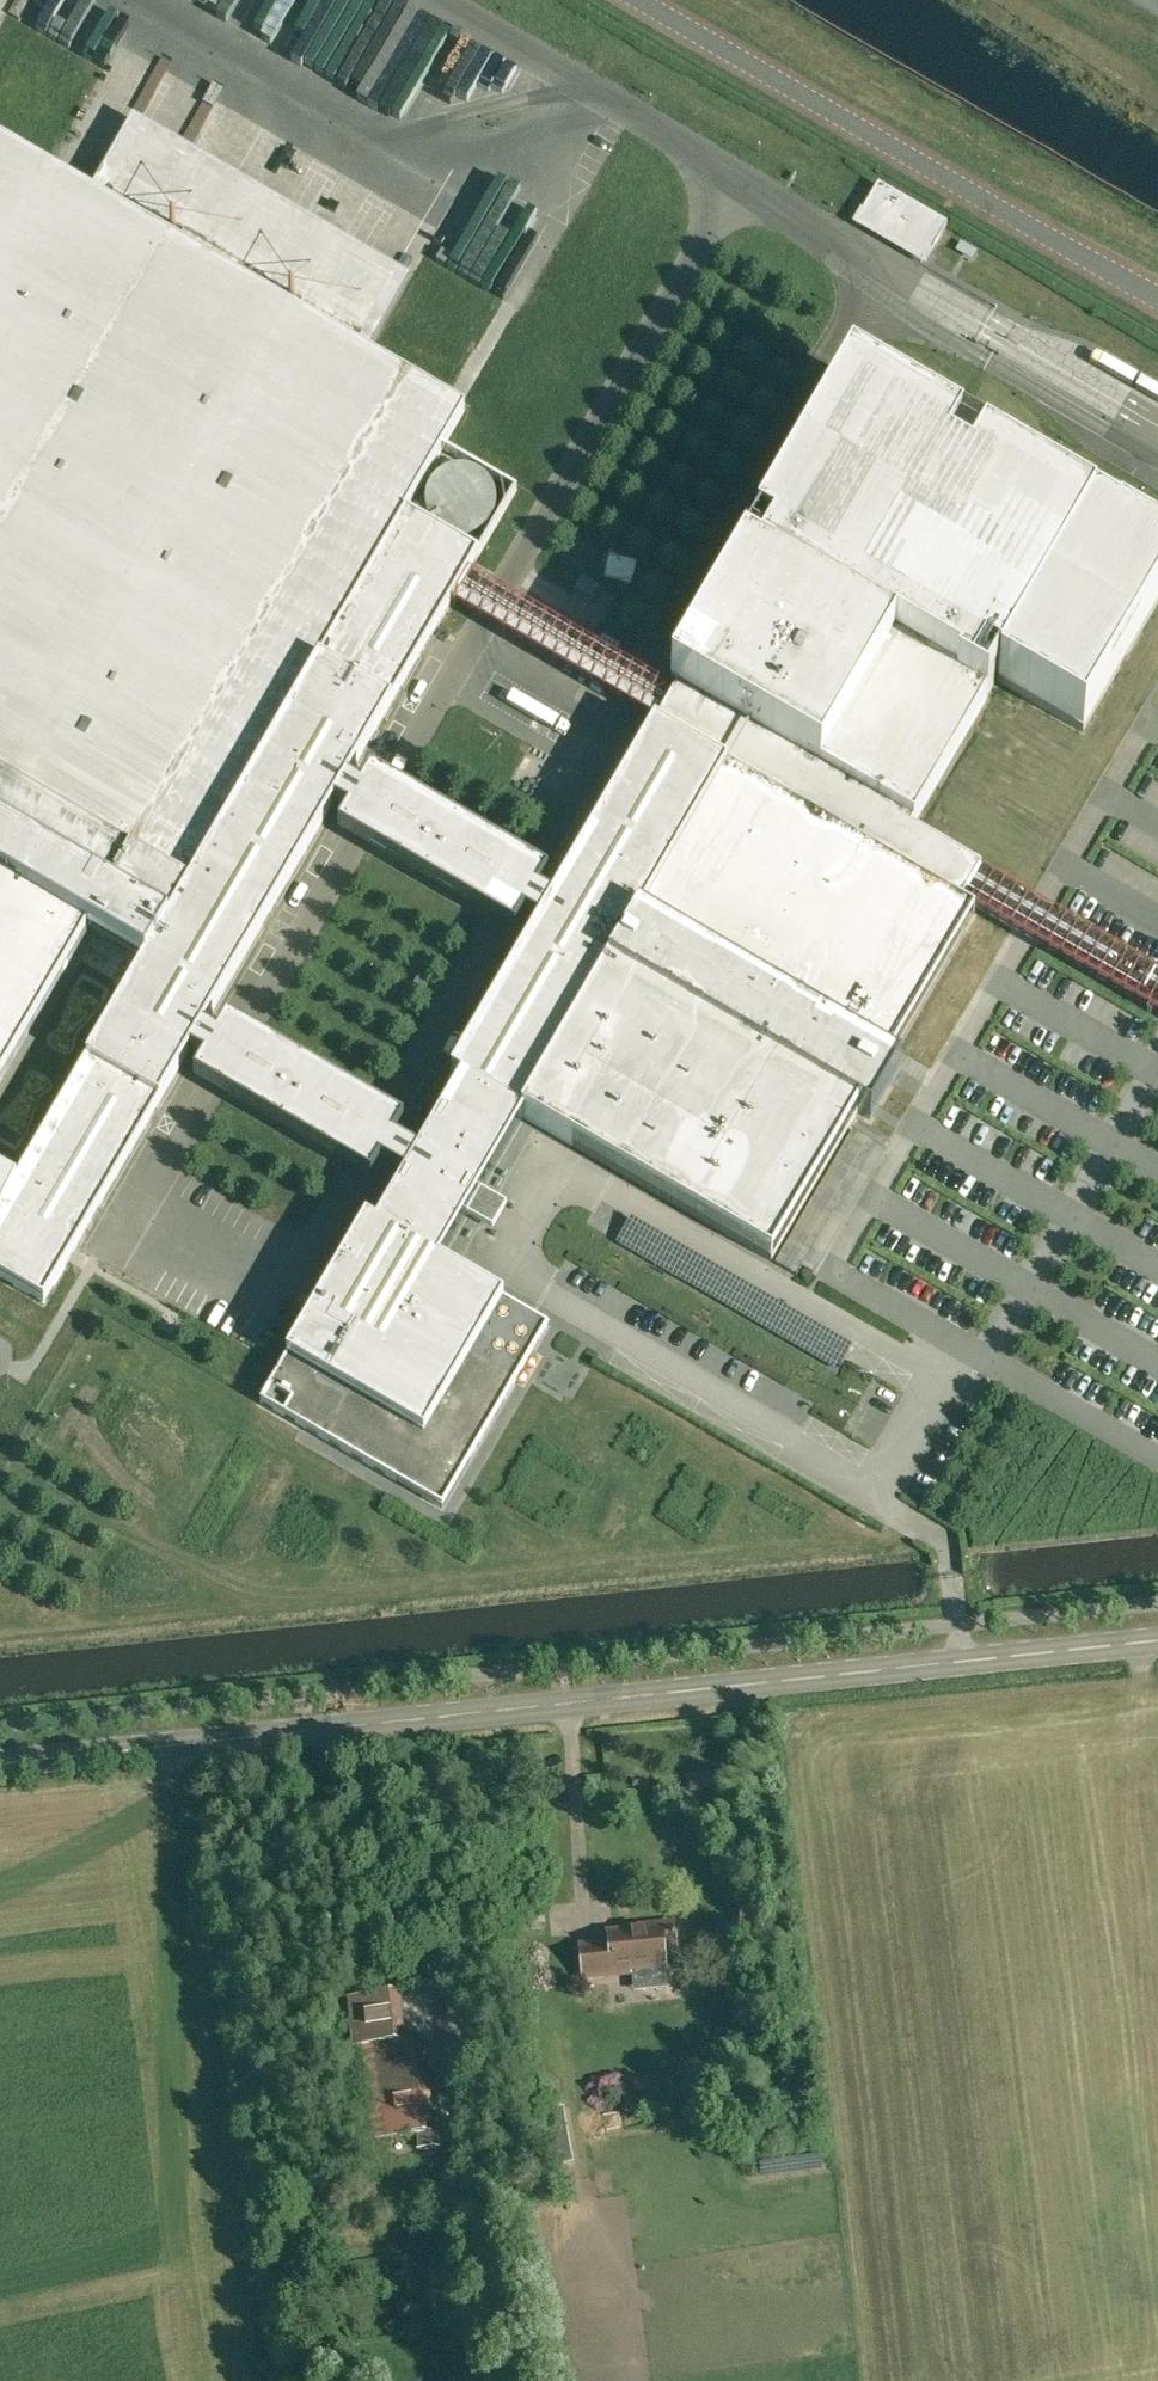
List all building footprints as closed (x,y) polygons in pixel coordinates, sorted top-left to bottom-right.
[(92,193),(370,354),(413,281),(135,119),(92,193)] [(0,1211),(0,1278),(44,1304),(77,1247),(195,1045),(203,1031),(339,797),(348,781),(437,628),(451,604),(468,574),(517,490),(443,447),(465,410),(462,408),(447,399),(370,354),(92,193),(48,167),(0,140),(0,1085),(89,931),(143,962),(15,1183),(0,1175),(0,1211)] [(878,184),(863,211),(884,223),(879,231),(906,247),(911,239),(932,251),(947,224),(878,184)] [(963,902),(980,872),(981,871),(911,831),(987,701),(971,692),(984,670),(999,679),(998,682),(1083,731),(1157,603),(1157,554),(851,375),(832,407),(756,538),(758,539),(746,561),(744,559),(667,690),(468,574),(451,604),(604,693),(599,701),(610,707),(614,699),(655,723),(552,902),(537,893),(547,876),(370,773),(361,789),(348,781),(339,797),(357,808),(344,831),(511,928),(524,905),(543,916),(451,1075),(461,1081),(418,1155),(392,1139),(402,1122),(227,1020),(216,1039),(203,1031),(195,1045),(213,1056),(200,1079),(367,1176),(380,1153),(409,1170),(376,1227),(366,1221),(312,1314),(260,1403),(302,1427),(443,1508),(548,1326),(439,1263),(467,1215),(480,1222),(494,1198),(481,1191),(524,1117),(771,1261),(858,1112),(870,1119),(872,1117),(877,1107),(891,1084),(900,1067),(888,1060),(895,1049),(974,912),(961,904),(963,902)] [(980,872),(963,902),(1157,1015),(1157,976),(980,872)] [(419,975),(414,984),(437,997),(442,988),(419,975)] [(797,1275),(802,1266),(813,1273),(827,1250),(854,1203),(869,1177),(885,1149),(853,1130),(776,1263),(797,1275)] [(583,1977),(631,1972),(631,1969),(666,1966),(665,1949),(678,1948),(675,1924),(644,1927),(644,1929),(607,1933),(608,1944),(580,1947),(583,1977)] [(353,2045),(363,2044),(372,2138),(419,2133),(421,2149),(439,2147),(435,2111),(431,2111),(424,2038),(407,2039),(402,1992),(349,1997),(353,2045)]
